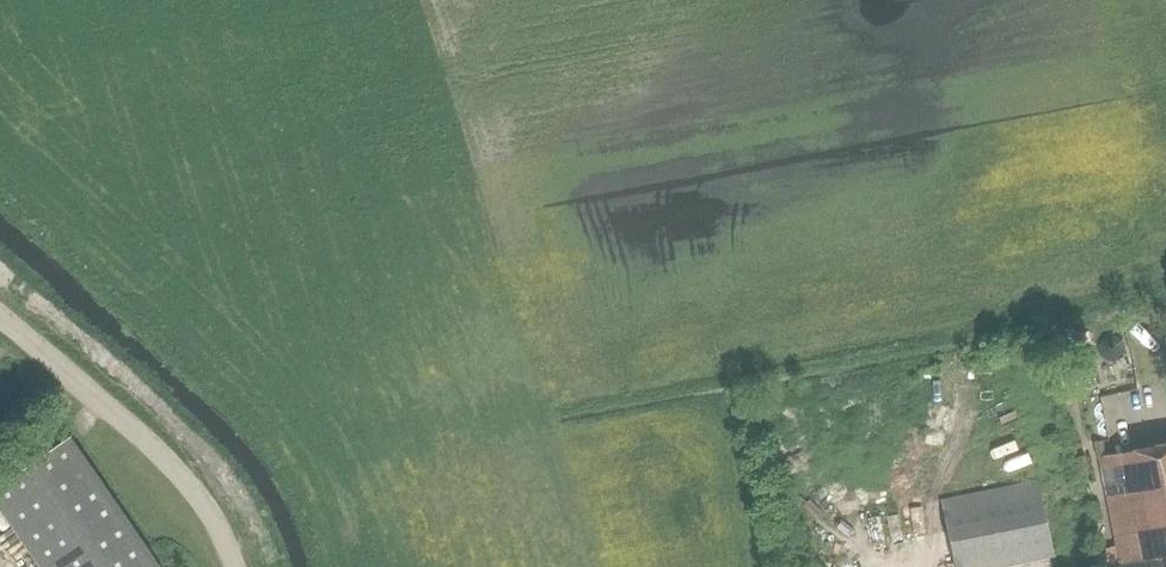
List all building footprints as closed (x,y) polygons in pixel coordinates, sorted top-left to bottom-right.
[(1115,336),(1105,338),(1099,346),(1101,355),(1109,361),(1119,360),(1124,352),(1123,342),(1115,336)] [(0,491),(0,501),(46,566),(164,566),(73,440),(0,491)] [(1099,458),(1120,566),(1165,566),(1165,445),(1099,458)] [(941,501),(955,566),(1005,566),(1055,557),(1039,481),(941,501)]
